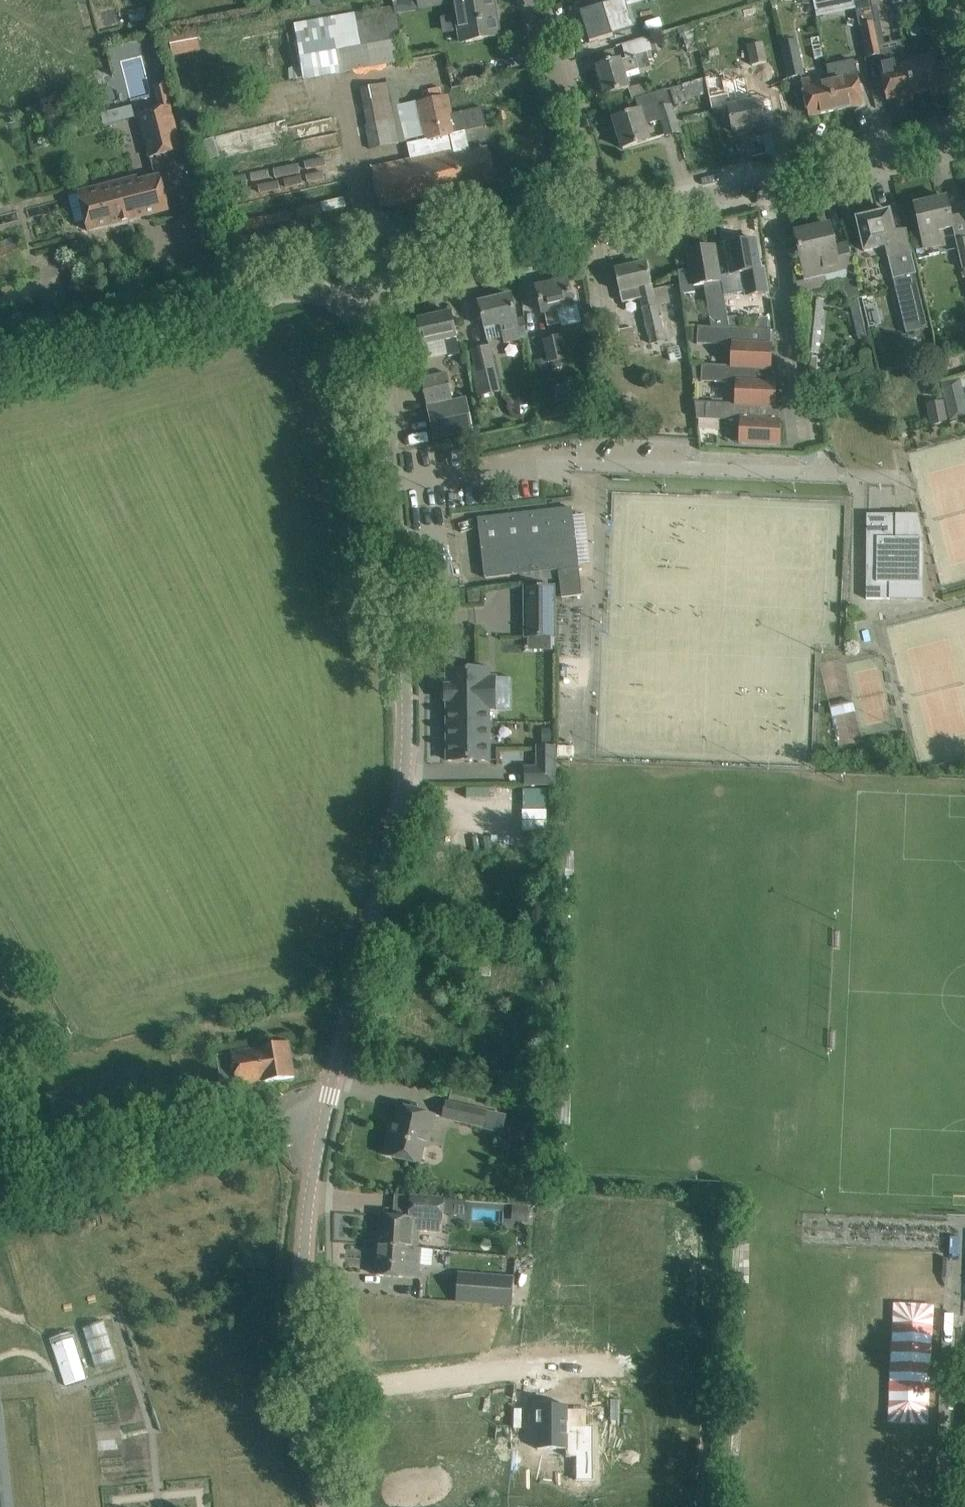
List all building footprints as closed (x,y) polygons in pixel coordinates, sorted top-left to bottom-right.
[(422,9),(451,4),(451,0),(420,0),(422,9)] [(463,43),(479,40),(499,36),(492,0),(455,0),(463,43)] [(580,13),(590,43),(612,36),(612,34),(634,28),(627,5),(644,0),(601,0),(603,5),(580,13)] [(838,13),(855,9),(853,0),(835,0),(838,13)] [(872,6),(856,9),(859,24),(865,54),(866,57),(877,55),(882,54),(875,21),(872,6)] [(406,63),(400,21),(362,27),(360,13),(295,23),(298,44),(271,48),(274,62),(263,64),(266,84),(406,63)] [(175,31),(177,54),(205,51),(203,28),(175,31)] [(647,38),(622,46),(626,58),(651,50),(647,38)] [(796,40),(782,43),(789,78),(803,75),(796,40)] [(762,43),(747,46),(756,89),(771,86),(762,43)] [(904,50),(877,56),(882,78),(886,100),(897,98),(898,103),(913,100),(912,95),(914,94),(907,66),(904,50)] [(616,60),(597,66),(606,96),(625,90),(629,88),(625,74),(638,70),(651,66),(647,53),(634,57),(621,61),(620,58),(616,60)] [(914,64),(907,66),(914,94),(931,91),(932,96),(954,91),(948,62),(936,65),(934,53),(914,57),(912,58),(914,64)] [(853,59),(826,65),(830,82),(835,110),(863,105),(859,85),(855,69),(853,59)] [(724,74),(705,78),(712,111),(728,107),(733,132),(765,125),(759,100),(744,103),(740,82),(726,85),(724,74)] [(820,77),(801,80),(804,96),(809,116),(835,110),(830,82),(821,84),(820,77)] [(159,108),(139,114),(150,157),(181,149),(164,81),(153,84),(159,108)] [(388,83),(360,89),(367,126),(365,127),(370,150),(373,149),(400,143),(395,121),(393,111),(388,83)] [(639,111),(613,119),(623,149),(650,141),(645,125),(661,120),(666,136),(679,131),(673,112),(666,89),(654,93),(635,99),(639,111)] [(411,160),(372,169),(376,188),(381,207),(495,182),(488,149),(470,153),(465,131),(485,127),(481,109),(451,115),(448,98),(428,103),(420,105),(428,139),(407,144),(411,160)] [(79,194),(68,196),(76,223),(86,221),(88,231),(168,210),(163,191),(159,176),(138,181),(137,177),(78,192),(79,194)] [(946,198),(914,205),(919,224),(925,250),(939,247),(936,233),(953,229),(946,198)] [(316,223),(346,221),(345,200),(314,203),(316,223)] [(889,211),(856,218),(864,252),(885,248),(887,259),(888,259),(906,334),(927,329),(915,274),(916,274),(910,249),(906,229),(894,232),(889,211)] [(829,225),(795,232),(800,252),(806,278),(808,290),(828,285),(825,273),(844,269),(841,279),(845,293),(849,303),(858,340),(869,337),(847,245),(835,248),(829,225)] [(0,243),(0,280),(27,268),(18,250),(13,237),(0,243)] [(732,275),(720,277),(723,295),(746,292),(747,297),(767,294),(763,269),(759,270),(754,239),(726,244),(732,275)] [(956,242),(962,271),(964,270),(964,272),(961,273),(962,278),(964,278),(964,240),(956,242)] [(690,269),(678,271),(681,291),(682,295),(695,292),(694,287),(704,285),(711,326),(729,327),(727,318),(723,295),(720,277),(714,246),(687,251),(690,269)] [(646,263),(614,270),(619,289),(620,293),(622,303),(640,299),(650,345),(667,342),(658,306),(671,302),(667,287),(653,290),(651,282),(646,263)] [(568,281),(536,288),(541,308),(542,313),(545,313),(549,327),(561,325),(557,310),(573,306),(572,301),(568,281)] [(511,296),(479,303),(483,322),(485,328),(501,324),(504,336),(505,342),(520,338),(526,337),(523,318),(516,320),(515,315),(511,296)] [(812,299),(807,353),(820,354),(825,300),(812,299)] [(451,312),(418,319),(424,346),(443,341),(445,341),(448,356),(460,353),(455,332),(451,312)] [(736,316),(727,318),(729,327),(742,327),(742,321),(736,316)] [(756,329),(755,330),(768,331),(768,330),(769,318),(760,317),(759,319),(756,322),(756,329)] [(617,319),(606,321),(611,351),(636,346),(632,327),(619,330),(617,319)] [(688,328),(687,341),(697,342),(697,344),(704,344),(706,344),(728,345),(728,348),(731,352),(734,352),(733,366),(733,367),(755,368),(771,369),(772,345),(750,344),(751,329),(742,328),(742,327),(729,327),(711,326),(711,327),(706,327),(704,327),(698,327),(697,328),(688,328)] [(562,336),(545,340),(550,364),(568,360),(562,336)] [(489,346),(471,350),(478,379),(474,380),(478,397),(499,392),(489,346)] [(807,356),(807,382),(817,382),(817,370),(817,357),(807,356)] [(549,359),(533,361),(536,381),(551,379),(549,359)] [(704,367),(691,366),(693,380),(703,380),(703,382),(704,382),(725,383),(725,386),(728,389),(732,390),(731,404),(759,406),(775,407),(776,383),(754,383),(755,368),(733,367),(733,366),(704,365),(704,367)] [(440,374),(421,379),(426,402),(452,396),(447,373),(440,374)] [(943,385),(951,419),(964,416),(964,405),(959,381),(943,385)] [(453,401),(427,407),(434,439),(453,435),(473,430),(467,398),(453,401)] [(697,402),(696,419),(701,419),(704,420),(734,421),(734,424),(737,427),(740,428),(739,443),(779,445),(780,421),(758,420),(759,406),(731,404),(704,402),(702,402),(697,402)] [(572,508),(478,519),(481,548),(485,578),(516,575),(517,582),(557,578),(556,570),(559,570),(562,598),(582,596),(580,578),(578,564),(573,516),(572,511),(572,508)] [(866,567),(866,599),(890,599),(890,582),(913,583),(913,547),(913,538),(901,538),(897,538),(898,515),(895,515),(892,515),(869,514),(867,514),(867,542),(866,567)] [(436,570),(427,572),(428,584),(437,583),(438,588),(446,587),(444,565),(435,566),(436,570)] [(554,587),(525,587),(525,637),(528,637),(552,637),(554,637),(554,587)] [(479,590),(468,591),(469,603),(480,602),(479,590)] [(445,686),(445,689),(447,689),(447,698),(445,698),(445,701),(447,701),(447,722),(489,722),(489,709),(495,709),(511,709),(511,677),(495,677),(489,677),(489,669),(447,669),(447,686),(445,686)] [(489,722),(447,722),(447,761),(489,761),(489,722)] [(543,730),(543,744),(554,744),(554,730),(543,730)] [(536,767),(524,767),(524,786),(555,787),(555,746),(536,746),(536,767)] [(232,1053),(217,1056),(219,1072),(234,1070),(237,1087),(294,1077),(288,1042),(269,1045),(257,1047),(257,1049),(231,1053),(232,1053)] [(447,1102),(443,1118),(484,1127),(487,1112),(447,1102)] [(389,1133),(384,1155),(420,1164),(424,1147),(428,1148),(435,1116),(399,1107),(393,1134),(389,1133)] [(380,1215),(378,1245),(415,1248),(417,1231),(440,1233),(442,1222),(444,1207),(445,1197),(410,1194),(410,1196),(409,1204),(405,1204),(403,1216),(393,1216),(380,1215)] [(378,1245),(376,1275),(396,1277),(418,1279),(421,1248),(415,1248),(378,1245)] [(457,1273),(455,1301),(470,1302),(512,1305),(512,1304),(514,1278),(472,1274),(457,1273)] [(87,1327),(97,1361),(117,1355),(107,1321),(87,1327)] [(74,1332),(54,1337),(65,1381),(85,1376),(74,1332)] [(567,1425),(567,1403),(537,1403),(537,1447),(566,1447),(566,1455),(576,1455),(576,1478),(593,1478),(593,1425),(567,1425)]
